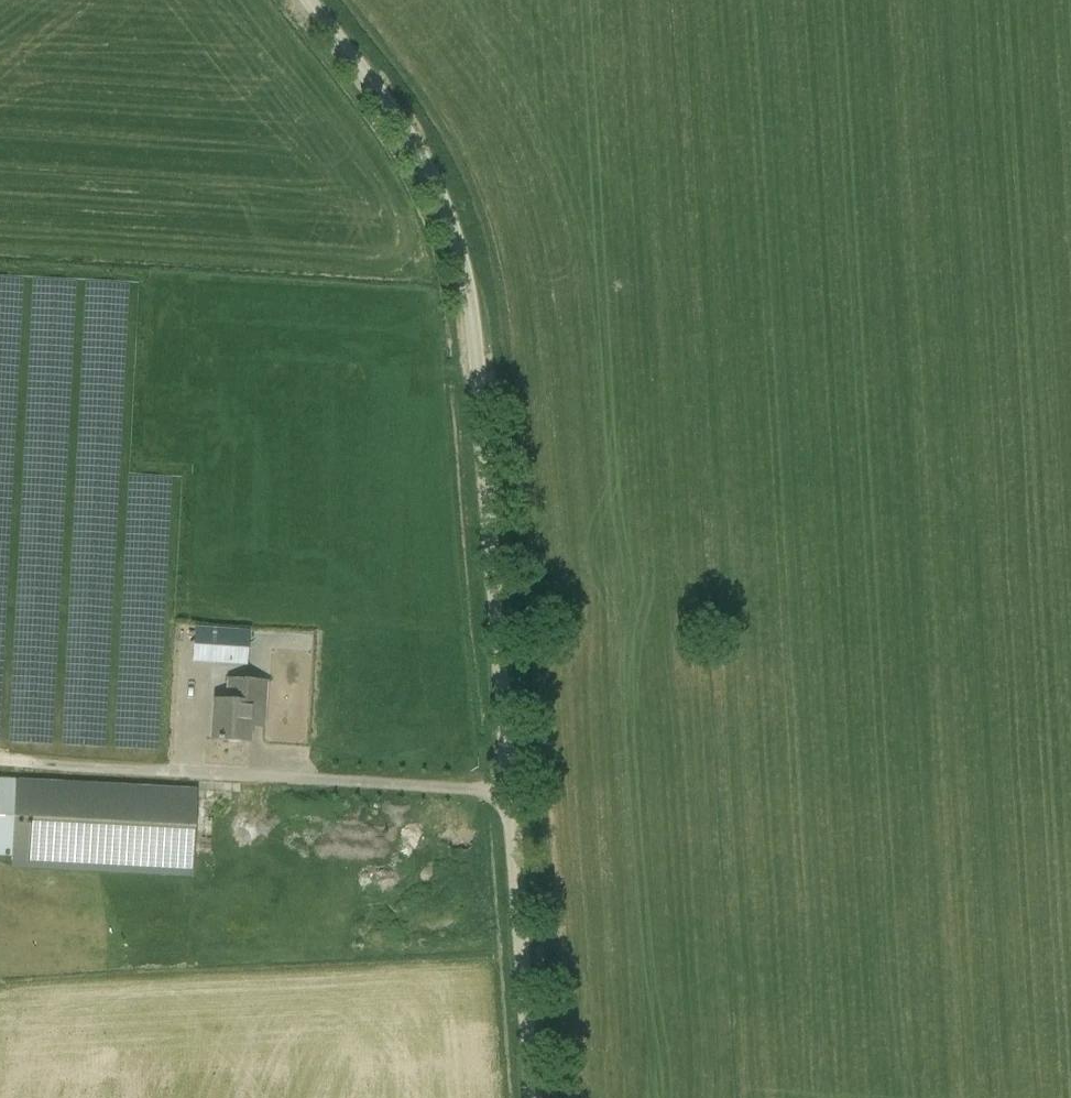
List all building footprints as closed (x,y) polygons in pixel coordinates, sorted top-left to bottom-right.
[(191,662),(247,663),(248,627),(192,627),(191,662)] [(228,703),(214,703),(212,742),(249,744),(250,729),(263,729),(267,684),(229,681),(228,703)] [(17,782),(0,781),(0,857),(11,858),(11,867),(193,877),(197,792),(17,782)]
